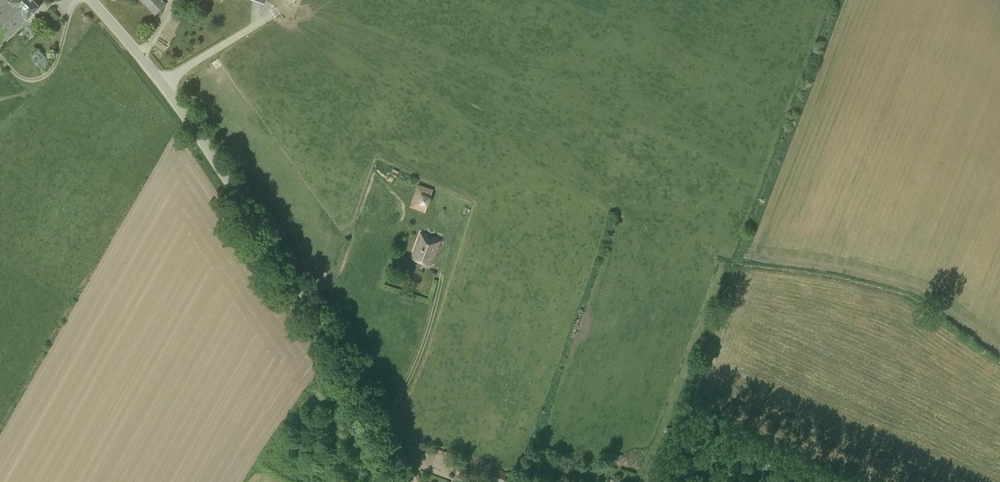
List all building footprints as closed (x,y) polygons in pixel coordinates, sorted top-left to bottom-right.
[(9,0),(0,0),(0,44),(24,21),(40,6),(34,0),(11,0),(10,1),(9,0)] [(155,12),(165,2),(163,0),(144,0),(155,12)] [(429,207),(432,196),(431,196),(433,189),(418,184),(410,207),(425,212),(427,206),(429,207)] [(434,264),(441,240),(420,232),(411,257),(434,264)] [(503,479),(505,471),(491,467),(489,474),(503,479)]
